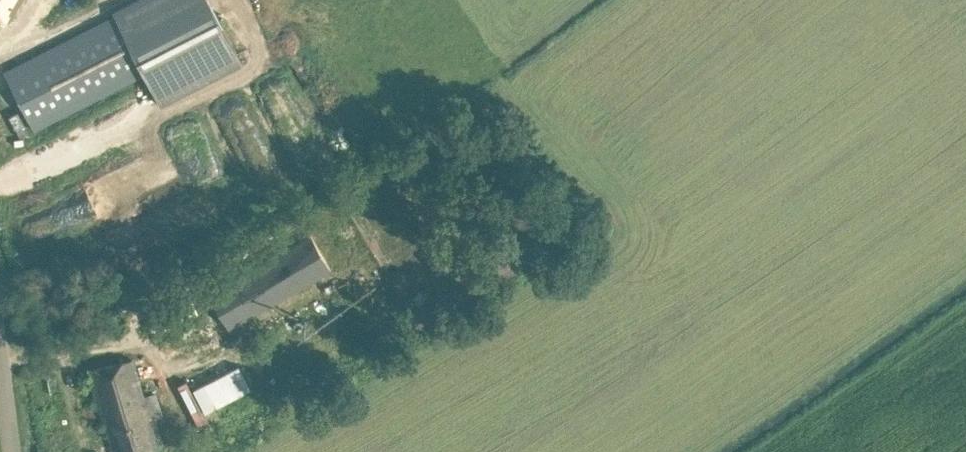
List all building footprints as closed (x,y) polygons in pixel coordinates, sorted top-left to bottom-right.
[(10,19),(20,0),(0,0),(0,14),(10,19)] [(49,159),(241,62),(210,0),(139,0),(114,13),(115,15),(5,71),(49,159)] [(311,234),(220,286),(240,320),(331,269),(311,234)] [(244,357),(167,388),(181,421),(258,390),(244,357)] [(88,373),(97,400),(99,400),(103,412),(101,413),(114,451),(158,451),(165,450),(167,449),(157,416),(164,414),(157,391),(155,391),(144,395),(133,359),(88,373)]
